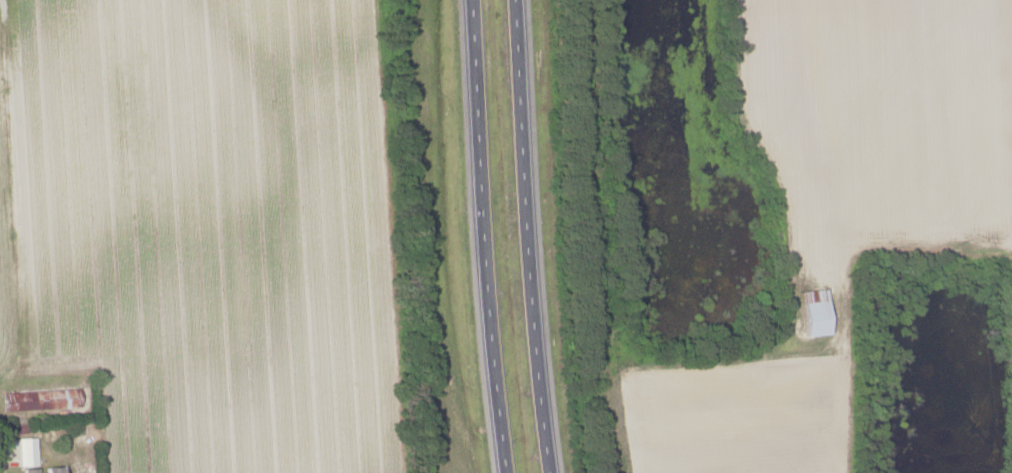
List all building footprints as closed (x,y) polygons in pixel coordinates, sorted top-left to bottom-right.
[(800,291),(805,337),(828,335),(824,289),(800,291)] [(78,408),(78,390),(4,391),(5,410),(78,408)] [(17,438),(18,466),(35,466),(34,438),(17,438)]
